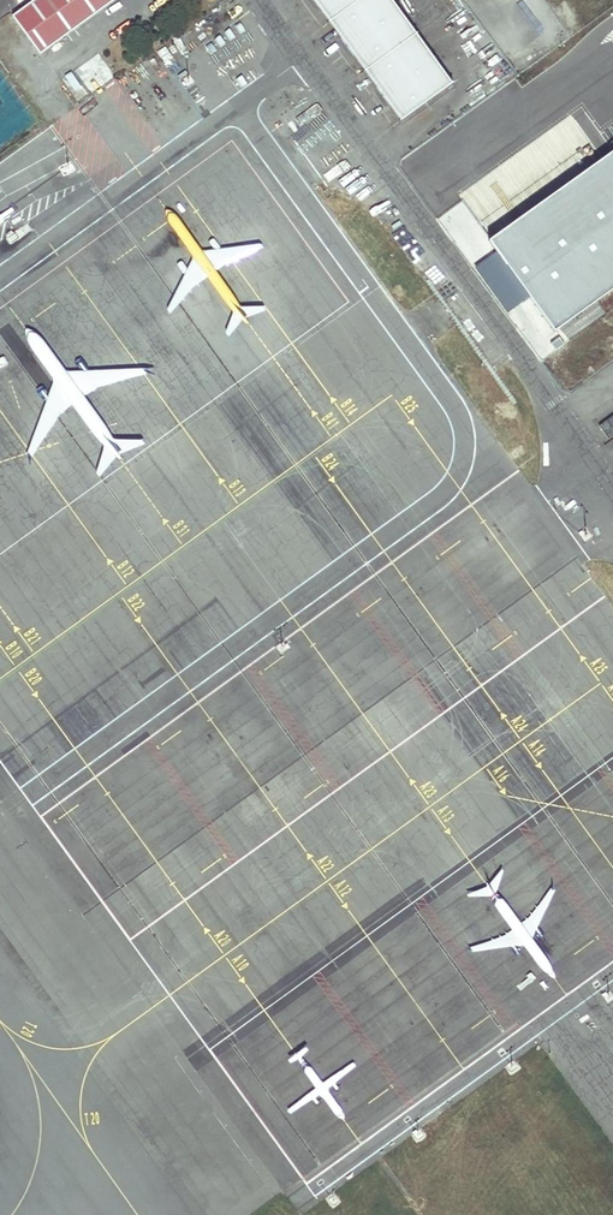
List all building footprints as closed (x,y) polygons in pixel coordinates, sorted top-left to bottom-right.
[(13,14),(40,52),(113,1),(112,0),(34,0),(13,14)] [(403,116),(455,79),(399,0),(321,0),(403,116)] [(603,159),(489,240),(554,332),(612,290),(612,152),(603,159)] [(599,427),(608,439),(612,435),(612,417),(599,427)]
